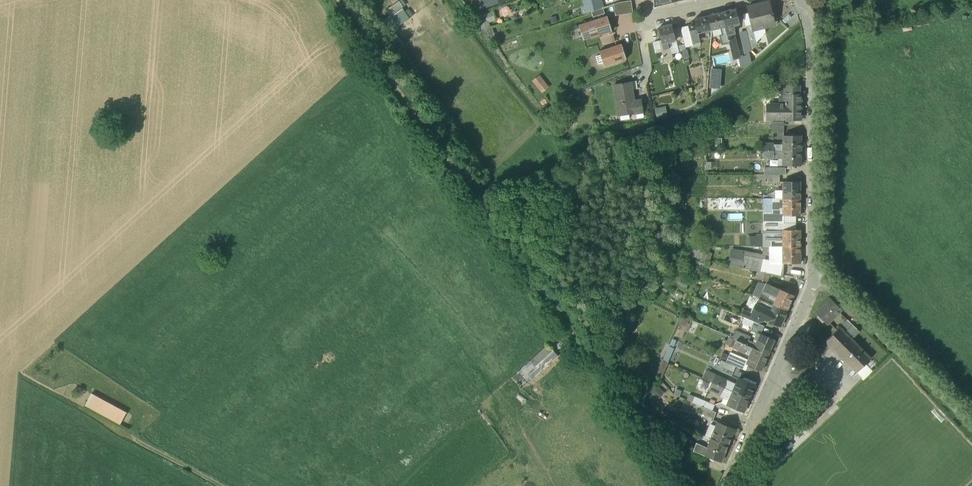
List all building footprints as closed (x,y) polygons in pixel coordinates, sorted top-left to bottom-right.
[(584,6),(580,6),(582,12),(587,13),(591,12),(593,11),(591,0),(582,0),(584,6)] [(593,11),(603,8),(604,7),(602,0),(591,0),(593,11)] [(397,26),(409,17),(397,1),(385,10),(397,26)] [(631,1),(620,2),(622,15),(633,13),(631,1)] [(769,1),(747,7),(752,24),(753,30),(754,30),(764,27),(763,24),(773,22),(769,1)] [(620,2),(614,4),(615,16),(622,15),(620,2)] [(593,11),(591,12),(593,17),(605,13),(603,8),(593,11)] [(490,26),(488,22),(494,20),(490,10),(474,16),(479,30),(490,26)] [(735,10),(722,13),(725,27),(730,26),(739,23),(735,10)] [(722,13),(708,17),(711,30),(720,28),(725,27),(722,13)] [(607,16),(579,25),(584,40),(612,31),(607,16)] [(695,24),(688,26),(692,42),(693,42),(699,41),(699,38),(698,34),(708,31),(711,30),(708,17),(694,20),(695,24)] [(752,24),(746,25),(747,31),(752,50),(757,44),(754,30),(753,30),(752,24)] [(671,25),(658,28),(661,41),(662,44),(675,41),(673,30),(671,25)] [(688,26),(680,28),(684,45),(685,47),(694,45),(693,42),(692,42),(688,26)] [(731,28),(730,26),(725,27),(728,40),(735,39),(733,28),(731,28)] [(725,27),(720,28),(721,31),(719,31),(722,42),(728,40),(725,27)] [(747,31),(741,33),(746,56),(752,50),(747,31)] [(735,39),(728,40),(733,60),(740,58),(735,39)] [(675,41),(662,44),(661,41),(660,42),(662,51),(663,56),(672,54),(679,52),(677,46),(675,41)] [(660,42),(653,43),(656,53),(662,51),(660,42)] [(622,44),(599,51),(601,55),(596,57),(599,64),(603,62),(604,66),(627,59),(622,44)] [(672,54),(663,56),(665,62),(674,60),(672,54)] [(708,89),(719,89),(719,69),(708,69),(708,89)] [(543,81),(539,76),(534,81),(537,85),(543,81)] [(548,87),(543,81),(537,85),(542,91),(548,87)] [(631,83),(615,85),(620,116),(644,112),(642,101),(634,102),(631,83)] [(671,89),(657,90),(658,101),(671,100),(671,89)] [(799,92),(785,92),(785,95),(786,95),(786,103),(785,103),(785,105),(771,105),(771,119),(801,119),(801,96),(801,95),(799,95),(799,92)] [(800,151),(800,136),(783,136),(784,151),(800,151)] [(800,151),(784,151),(784,158),(784,166),(788,166),(788,169),(793,169),(793,166),(800,166),(800,151)] [(780,175),(764,175),(762,175),(762,185),(767,185),(767,182),(780,182),(780,175)] [(788,179),(788,182),(783,182),(783,198),(783,199),(800,199),(800,182),(793,182),(793,179),(788,179)] [(783,199),(783,198),(766,198),(766,223),(777,223),(782,223),(783,223),(783,216),(783,199)] [(800,199),(783,199),(783,216),(784,216),(800,215),(800,199)] [(766,223),(763,223),(763,231),(777,231),(777,223),(766,223)] [(800,230),(783,230),(783,235),(783,246),(800,246),(800,230)] [(779,233),(763,233),(764,240),(764,246),(783,246),(783,235),(779,235),(779,233)] [(800,246),(783,246),(783,258),(779,258),(779,263),(800,263),(800,246)] [(773,262),(744,256),(745,252),(732,250),(728,266),(769,274),(772,274),(773,268),(773,262)] [(783,269),(773,268),(772,274),(783,276),(783,269)] [(769,274),(758,272),(756,279),(767,281),(769,274)] [(780,289),(766,283),(762,293),(769,296),(770,294),(776,297),(780,289)] [(783,291),(780,289),(776,297),(775,300),(773,304),(787,310),(793,295),(789,294),(791,291),(784,288),(783,291)] [(769,296),(762,293),(759,298),(767,301),(768,297),(769,296)] [(767,301),(759,298),(753,314),(752,314),(760,317),(765,320),(769,309),(771,310),(773,304),(767,301)] [(830,299),(816,313),(827,324),(841,310),(830,299)] [(787,310),(773,304),(771,310),(769,309),(765,320),(767,321),(768,321),(780,326),(787,310)] [(753,314),(744,310),(741,316),(754,321),(757,323),(760,317),(752,314),(753,314)] [(847,320),(840,327),(845,332),(852,325),(847,320)] [(757,323),(754,321),(752,327),(762,331),(764,326),(757,323)] [(852,339),(859,332),(852,325),(845,332),(852,339)] [(840,327),(826,341),(831,346),(857,373),(871,359),(852,339),(845,332),(840,327)] [(775,339),(761,333),(760,334),(758,333),(755,339),(758,341),(756,344),(749,340),(747,345),(753,348),(768,354),(775,339)] [(751,337),(745,334),(742,343),(747,345),(749,340),(751,337)] [(742,343),(736,340),(733,347),(747,353),(747,354),(750,355),(753,348),(747,345),(742,343)] [(826,341),(823,345),(828,350),(831,346),(826,341)] [(563,357),(550,343),(513,377),(526,391),(563,357)] [(668,345),(663,359),(669,361),(674,347),(668,345)] [(823,345),(812,355),(817,361),(828,350),(823,345)] [(768,354),(753,348),(750,355),(746,364),(748,365),(747,367),(756,371),(757,368),(762,370),(768,354)] [(736,354),(731,352),(726,362),(736,366),(737,367),(739,361),(734,359),(736,354)] [(812,355),(810,354),(798,367),(806,375),(818,362),(812,355)] [(736,366),(722,360),(719,365),(734,371),(736,366)] [(806,375),(798,367),(792,373),(800,381),(806,375)] [(728,380),(716,375),(713,382),(725,388),(728,380)] [(748,382),(740,379),(737,384),(734,392),(750,399),(757,383),(749,379),(748,382)] [(737,384),(728,380),(725,388),(734,392),(737,384)] [(725,388),(713,382),(709,390),(722,395),(725,388)] [(708,390),(705,396),(716,401),(718,395),(708,390)] [(750,399),(734,392),(727,406),(735,410),(734,412),(742,415),(750,399)] [(89,394),(84,407),(122,422),(127,409),(89,394)] [(702,405),(704,399),(688,394),(686,401),(702,405)] [(819,396),(815,400),(824,409),(828,405),(819,396)] [(715,405),(706,402),(704,407),(712,411),(715,405)] [(704,407),(702,406),(699,413),(714,419),(717,412),(712,411),(704,407)] [(734,429),(718,422),(711,438),(728,445),(734,429)] [(728,445),(711,438),(708,447),(704,455),(721,462),(728,445)] [(708,447),(697,442),(693,450),(704,455),(708,447)] [(705,458),(693,453),(691,458),(693,461),(702,464),(705,458)]
